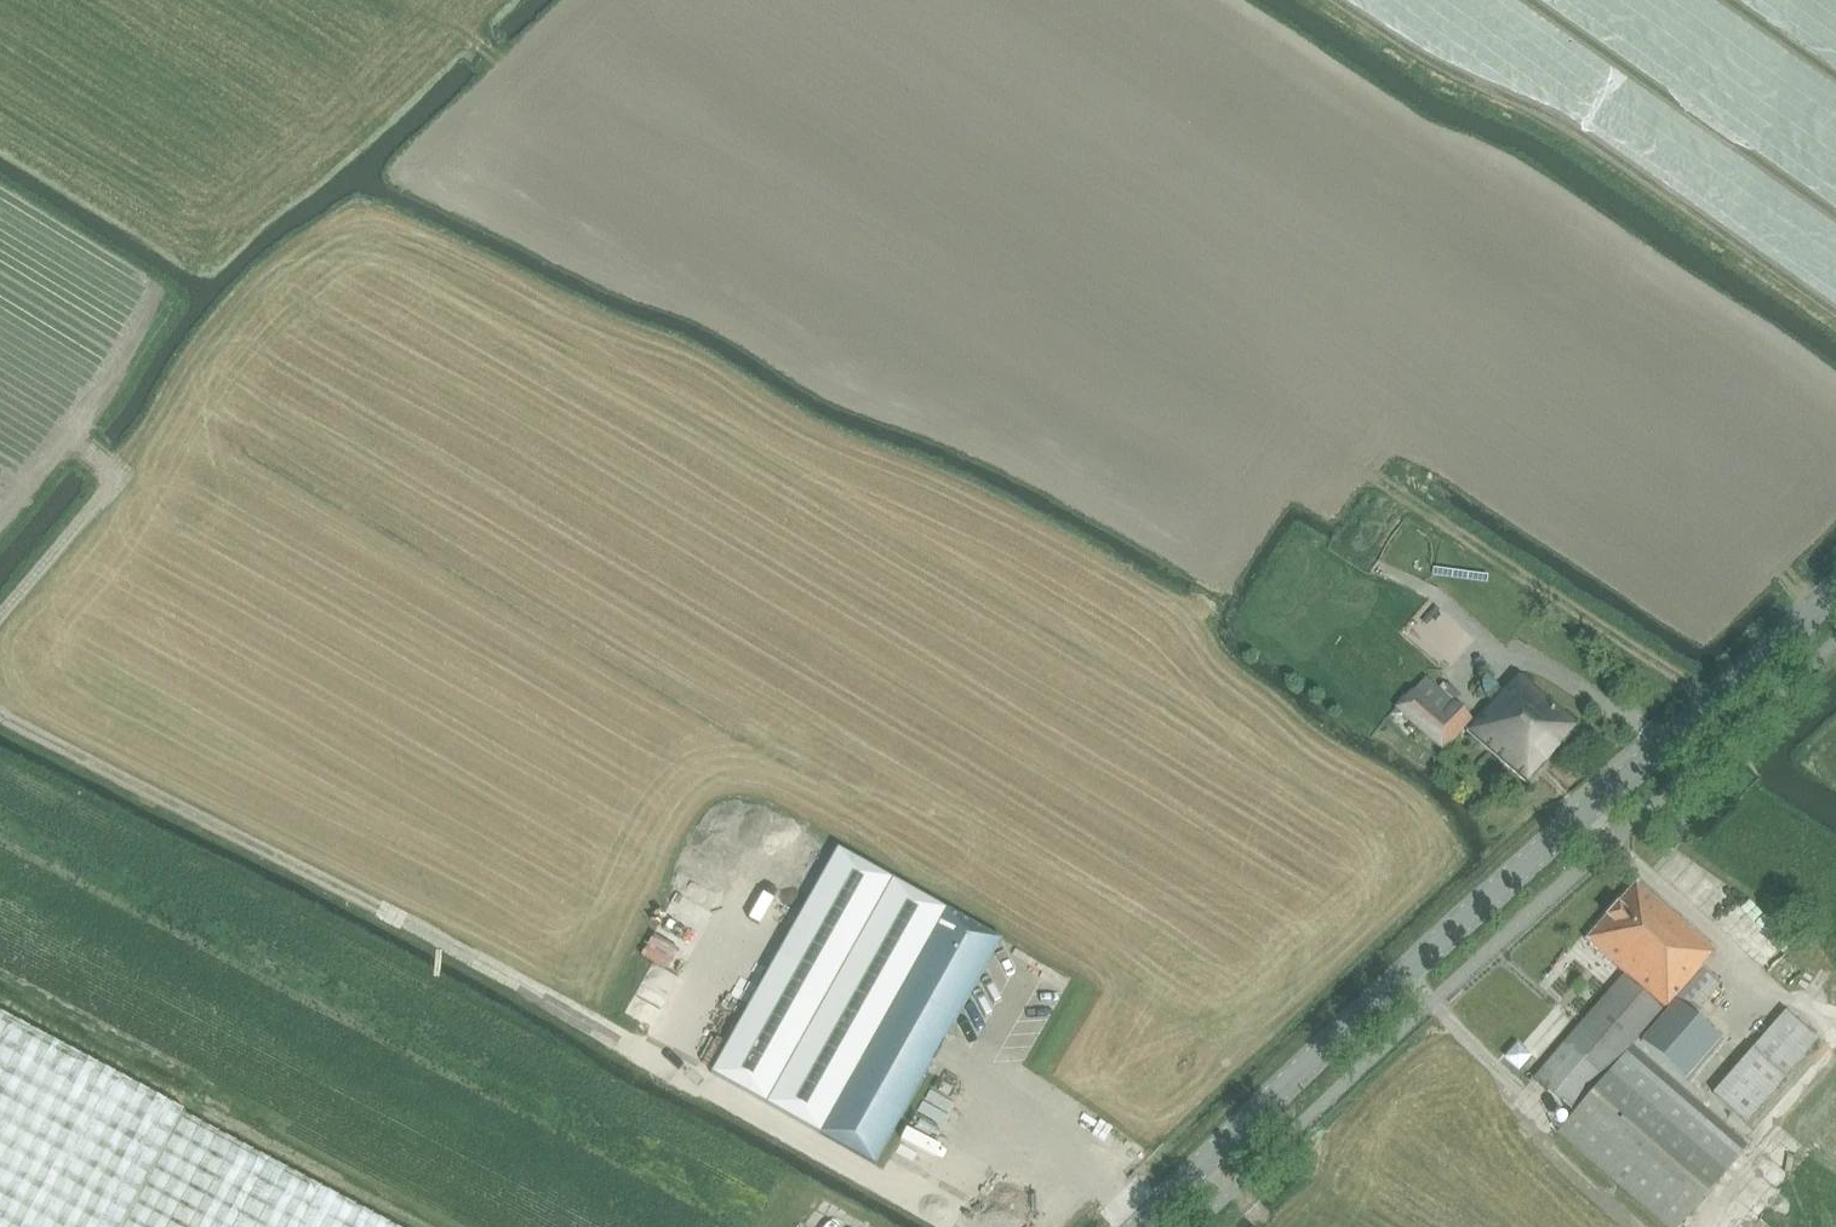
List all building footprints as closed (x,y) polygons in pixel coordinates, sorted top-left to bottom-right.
[(1504,690),(1467,732),(1495,757),(1527,785),(1578,727),(1521,676),(1506,693),(1504,690)] [(1405,698),(1397,708),(1414,723),(1444,751),(1471,720),(1454,704),(1442,717),(1414,692),(1413,692),(1407,700),(1405,698)] [(839,849),(712,1073),(821,1134),(875,1165),(1001,940),(947,909),(839,849)] [(1553,1097),(1573,1115),(1557,1133),(1667,1226),(1680,1226),(1744,1153),(1628,1053),(1662,1014),(1665,1015),(1641,1041),(1675,1072),(1712,1031),(1694,1016),(1722,984),(1702,967),(1717,951),(1637,881),(1586,939),(1623,975),(1532,1079),(1553,1097)] [(1713,1095),(1745,1124),(1819,1041),(1785,1012),(1713,1095)] [(184,1116),(186,1112),(0,1013),(0,1226),(392,1226),(184,1116)] [(710,1067),(723,1040),(712,1034),(698,1060),(710,1067)]
